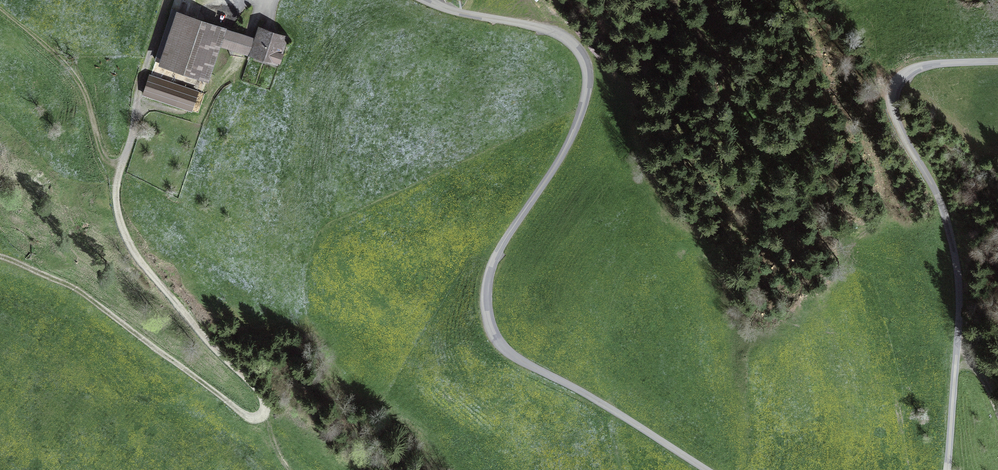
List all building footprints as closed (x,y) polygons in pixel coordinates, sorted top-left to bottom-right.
[(227,47),(227,45),(231,34),(178,16),(179,12),(173,10),(155,61),(206,78),(218,44),(227,47)] [(231,34),(227,45),(276,62),(284,39),(261,32),(257,43),(231,34)] [(150,76),(144,96),(190,111),(196,92),(150,76)] [(36,251),(24,239),(15,249),(27,260),(36,251)]
